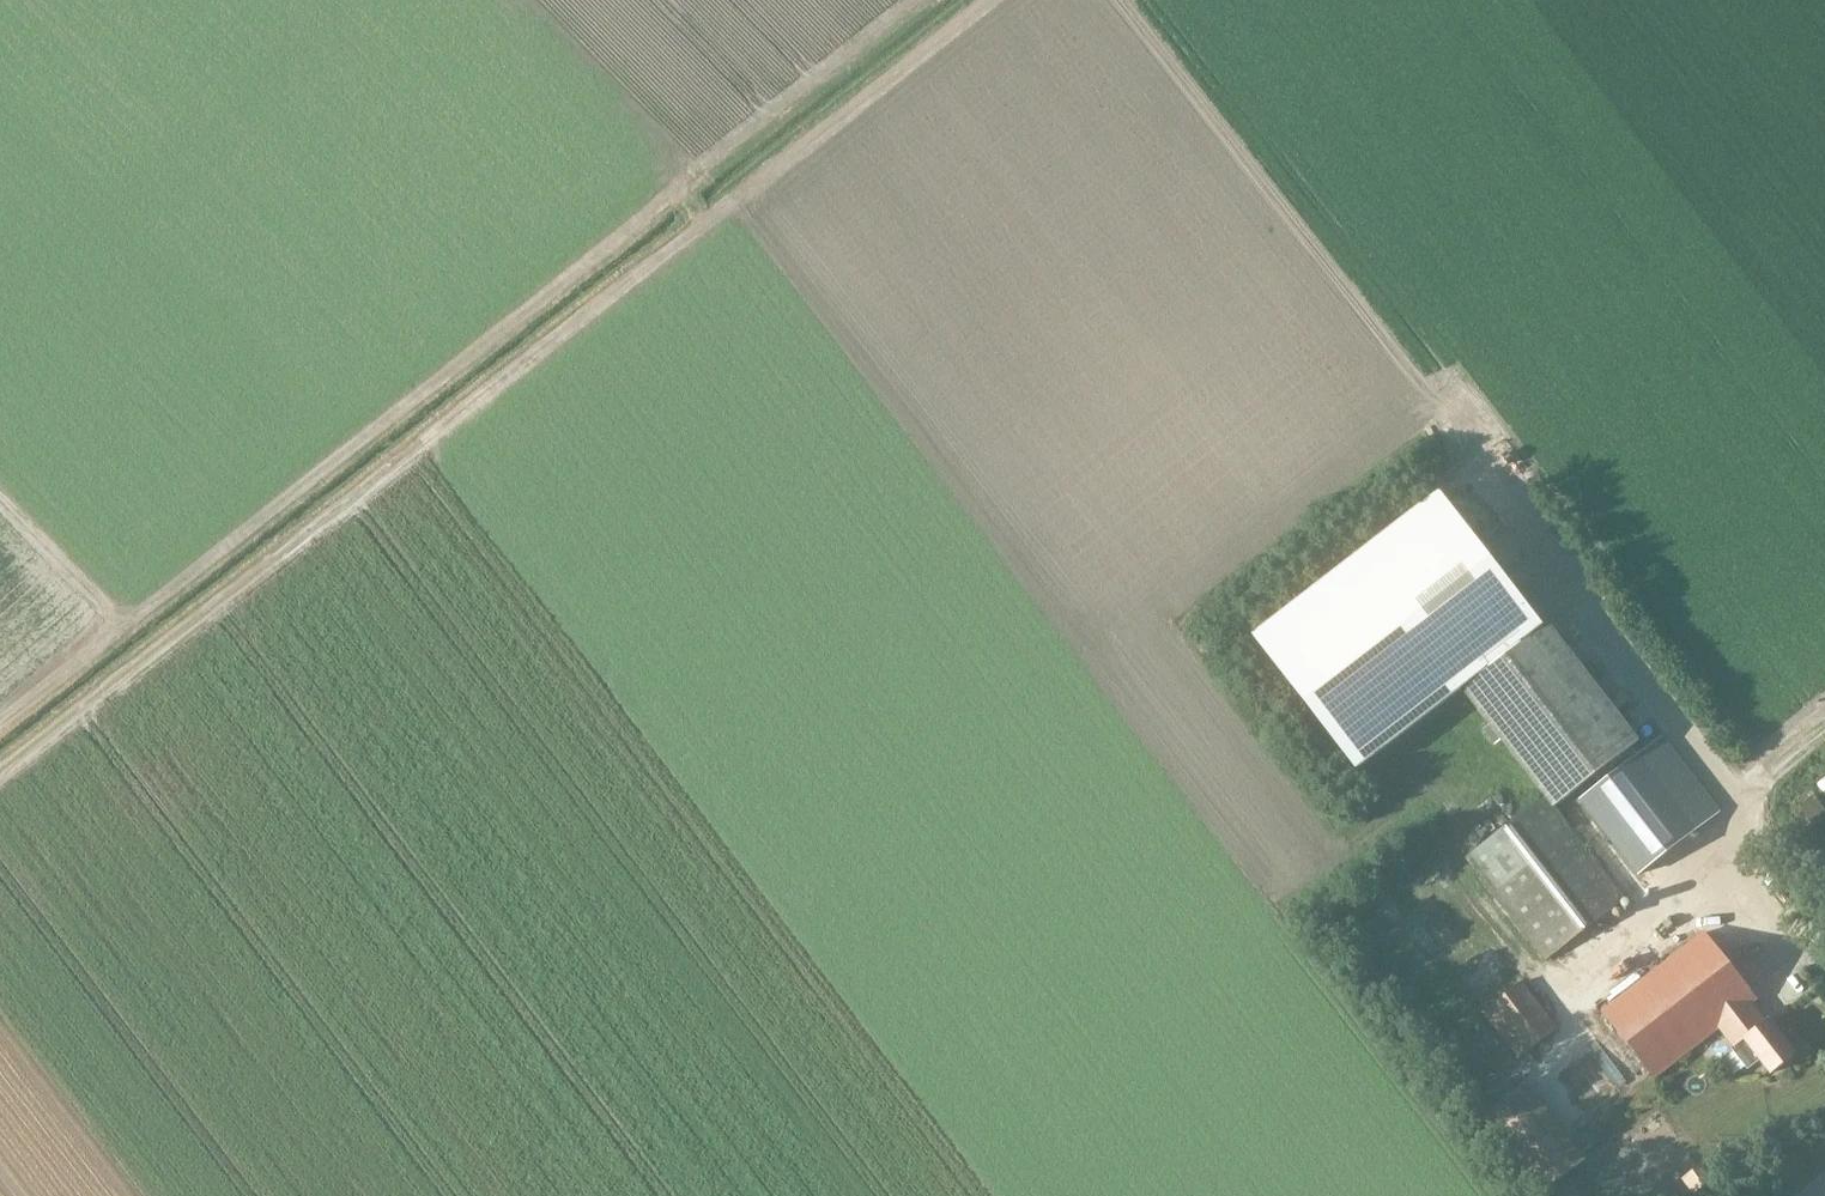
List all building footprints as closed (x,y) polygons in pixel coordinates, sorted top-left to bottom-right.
[(1440,493),(1257,635),(1360,767),(1465,686),(1466,687),(1544,627),(1440,493)] [(1601,783),(1580,800),(1636,874),(1719,811),(1662,736),(1638,755),(1632,747),(1635,745),(1544,627),(1466,687),(1493,721),(1483,729),(1496,745),(1505,737),(1558,805),(1595,776),(1601,783)] [(1824,825),(1824,803),(1816,792),(1797,808),(1801,812),(1793,818),(1798,825),(1806,818),(1817,831),(1824,825)] [(1770,1073),(1795,1054),(1768,1019),(1764,1023),(1749,1004),(1755,999),(1703,931),(1601,1009),(1654,1078),(1719,1028),(1733,1047),(1732,1048),(1747,1068),(1758,1059),(1770,1073)] [(1585,1161),(1523,1085),(1481,1118),(1541,1195),(1585,1161)]
